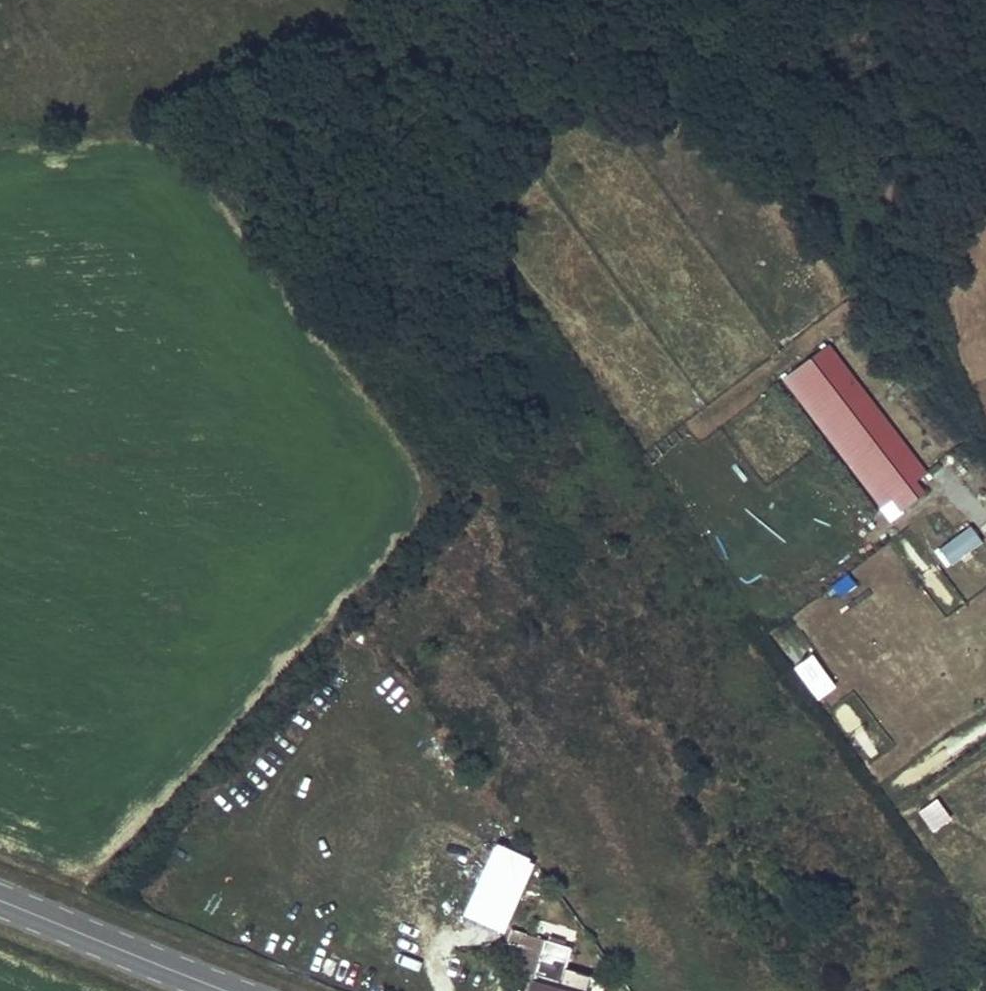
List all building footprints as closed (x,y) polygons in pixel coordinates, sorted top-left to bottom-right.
[(917,478),(928,470),(827,343),(778,381),(879,508),(892,498),(917,478)] [(930,494),(917,478),(892,498),(905,514),(930,494)] [(834,682),(814,654),(795,667),(815,695),(834,682)] [(521,891),(507,882),(523,858),(505,847),(478,888),(510,909),(521,891)] [(551,974),(553,967),(564,971),(571,948),(529,934),(519,964),(551,974)] [(533,982),(561,990),(569,990),(571,984),(536,973),(533,982)] [(533,982),(530,990),(561,990),(533,982)]
